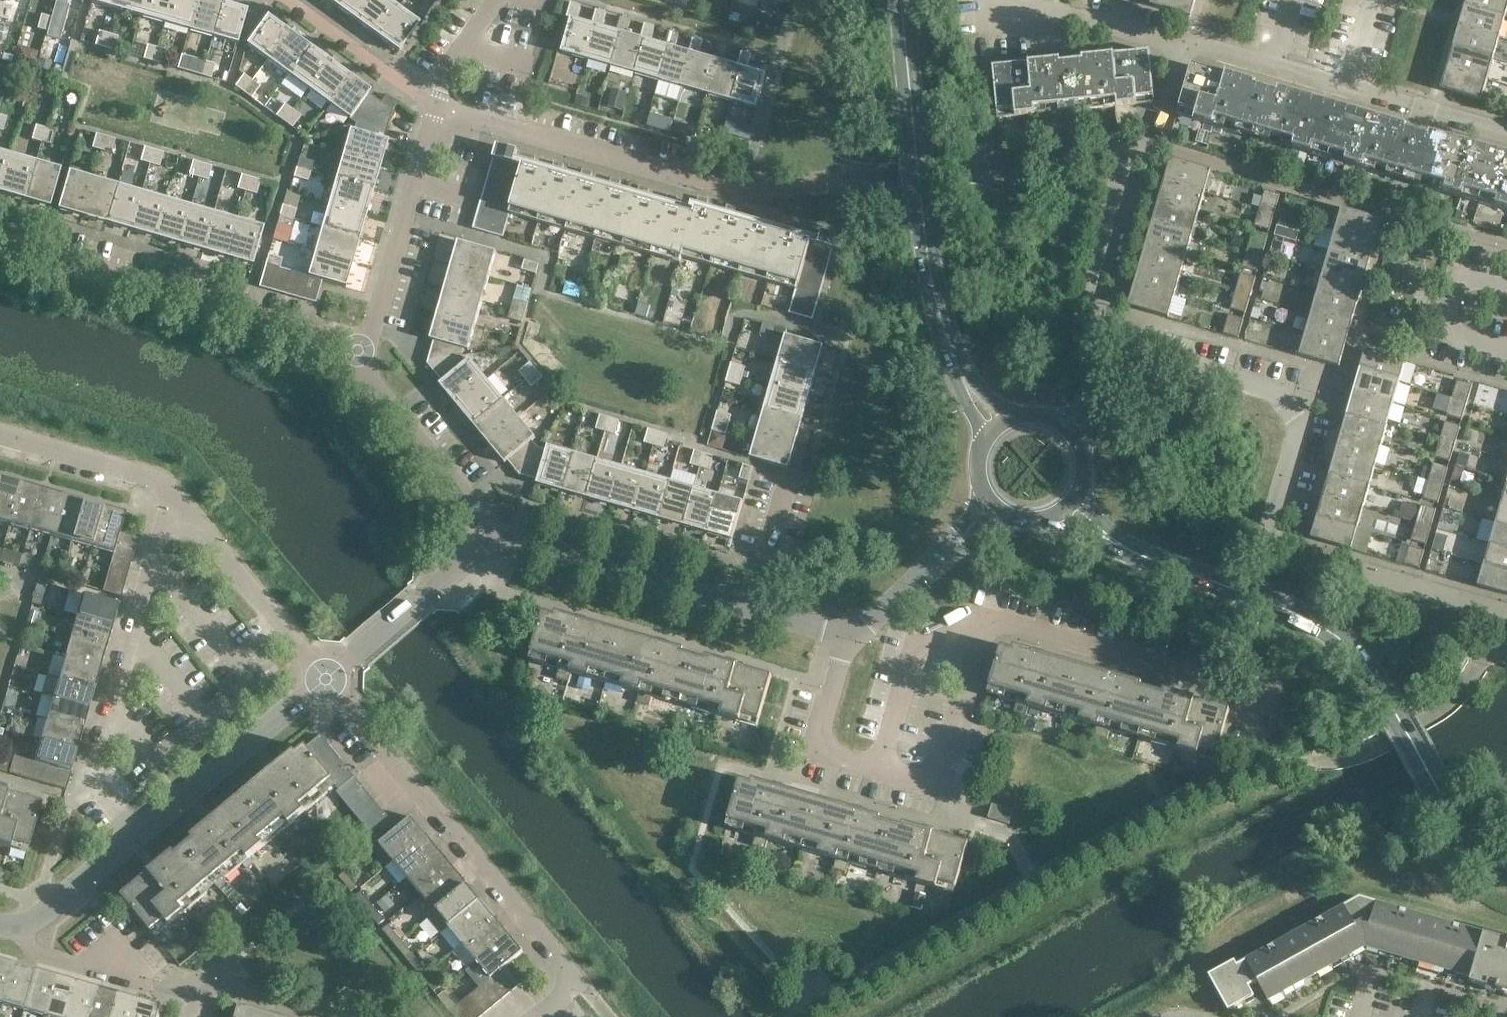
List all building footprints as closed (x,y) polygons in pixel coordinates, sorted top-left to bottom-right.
[(90,2),(115,9),(117,0),(91,0),(90,2)] [(115,9),(139,16),(144,0),(117,0),(115,9)] [(139,16),(164,23),(170,0),(144,0),(139,16)] [(164,23),(188,30),(197,0),(170,0),(164,23)] [(212,0),(197,0),(188,30),(213,37),(222,3),(212,0)] [(336,7),(357,22),(373,0),(341,0),(336,7)] [(387,0),(373,0),(357,22),(377,37),(398,8),(387,0)] [(1150,7),(1190,18),(1195,0),(1152,0),(1150,7)] [(1465,4),(1468,6),(1468,7),(1505,17),(1506,9),(1506,0),(1466,0),(1465,4)] [(581,5),(571,2),(566,17),(571,19),(561,53),(585,60),(596,25),(591,24),(576,20),(581,5)] [(247,10),(222,3),(213,37),(237,44),(247,10)] [(2,4),(0,10),(0,19),(7,21),(11,7),(2,4)] [(1468,6),(1465,4),(1459,25),(1462,26),(1462,27),(1499,38),(1505,17),(1468,7),(1468,6)] [(419,23),(398,8),(377,37),(398,52),(419,23)] [(606,12),(596,9),(591,24),(596,25),(585,60),(610,67),(619,32),(616,31),(601,27),(606,12)] [(733,11),(731,19),(740,22),(742,14),(733,11)] [(36,29),(46,32),(50,18),(41,15),(36,29)] [(287,31),(266,16),(246,45),(266,60),(287,31)] [(630,19),(620,16),(616,31),(619,32),(610,67),(634,74),(644,39),(640,38),(626,34),(630,19)] [(60,20),(50,18),(46,32),(56,34),(60,20)] [(654,26),(645,23),(640,38),(644,39),(634,74),(659,81),(669,46),(664,45),(650,41),(654,26)] [(1462,26),(1459,25),(1453,46),(1456,47),(1456,48),(1493,59),(1499,38),(1462,27),(1462,26)] [(679,33),(669,30),(664,45),(669,46),(659,81),(683,88),(693,53),(689,52),(675,48),(679,33)] [(98,31),(95,45),(104,48),(108,34),(98,31)] [(308,46),(287,31),(266,60),(287,75),(308,46)] [(118,37),(108,34),(104,48),(114,50),(118,37)] [(703,40),(693,37),(689,52),(693,53),(683,88),(707,95),(718,60),(713,59),(699,55),(703,40)] [(727,47),(717,44),(713,59),(718,60),(707,95),(732,102),(742,67),(737,66),(723,62),(727,47)] [(17,45),(13,58),(35,65),(38,51),(17,45)] [(147,45),(143,59),(152,62),(156,48),(147,45)] [(328,61),(308,46),(287,75),(308,90),(328,61)] [(1456,47),(1453,46),(1447,67),(1450,68),(1450,69),(1487,79),(1493,59),(1456,48),(1456,47)] [(166,50),(156,48),(152,62),(162,64),(166,50)] [(751,54),(741,51),(737,66),(742,67),(732,102),(756,109),(766,74),(747,69),(751,54)] [(1149,51),(1111,55),(1087,57),(1087,61),(1071,62),(1075,104),(1086,103),(1087,110),(1154,103),(1149,51)] [(3,54),(1,60),(11,63),(13,56),(3,54)] [(39,59),(36,68),(49,71),(51,62),(39,59)] [(195,59),(191,73),(201,76),(205,62),(195,59)] [(349,76),(328,61),(308,90),(328,105),(349,76)] [(1054,64),(1055,61),(997,65),(992,66),(997,119),(1065,112),(1064,106),(1075,104),(1071,62),(1060,63),(1054,64)] [(215,65),(205,62),(201,76),(210,78),(215,65)] [(55,65),(52,74),(59,77),(62,67),(55,65)] [(1256,84),(1191,65),(1176,116),(1242,135),(1243,128),(1254,132),(1266,91),(1255,88),(1256,84)] [(1450,68),(1447,67),(1440,89),(1480,101),(1487,79),(1450,69),(1450,68)] [(243,75),(235,86),(243,92),(251,80),(243,75)] [(370,91),(349,76),(328,105),(355,124),(392,111),(368,94),(370,91)] [(259,87),(251,80),(243,92),(251,98),(259,87)] [(611,89),(606,106),(622,110),(627,93),(611,89)] [(1277,94),(1266,91),(1254,132),(1265,135),(1263,141),(1290,149),(1305,153),(1328,159),(1342,109),(1278,90),(1277,94)] [(577,95),(575,103),(588,107),(591,99),(577,95)] [(284,104),(276,116),(284,122),(292,110),(284,104)] [(636,108),(633,120),(644,123),(647,112),(636,108)] [(1407,128),(1342,109),(1328,159),(1392,178),(1394,172),(1404,175),(1416,178),(1414,184),(1479,203),(1493,152),(1429,134),(1428,137),(1416,134),(1406,131),(1407,128)] [(300,116),(292,110),(284,122),(292,127),(300,116)] [(383,139),(392,111),(355,124),(353,131),(349,130),(342,154),(380,165),(387,140),(383,139)] [(650,112),(647,124),(669,130),(673,118),(650,112)] [(31,139),(41,142),(45,128),(35,125),(31,139)] [(55,131),(45,128),(41,142),(50,145),(55,131)] [(105,136),(95,133),(91,148),(101,151),(105,136)] [(114,139),(105,136),(101,151),(111,153),(114,139)] [(497,146),(472,229),(503,238),(511,209),(682,258),(684,252),(797,284),(789,313),(813,320),(833,251),(839,252),(843,239),(821,233),(812,230),(810,237),(795,232),(791,231),(793,224),(784,221),(782,228),(763,223),(765,216),(755,213),(753,220),(734,215),(736,208),(727,205),(725,212),(706,207),(708,200),(698,197),(695,210),(675,204),(677,197),(668,195),(666,201),(647,196),(649,189),(639,187),(637,193),(618,188),(620,181),(610,179),(608,185),(590,180),(591,173),(582,170),(580,177),(561,172),(563,165),(554,162),(552,169),(533,163),(535,157),(525,154),(518,152),(497,146)] [(140,161),(149,164),(153,149),(144,147),(140,161)] [(163,152),(153,149),(149,164),(159,167),(163,152)] [(1290,149),(1288,158),(1302,162),(1305,153),(1290,149)] [(0,152),(0,193),(11,155),(0,152)] [(1493,152),(1479,203),(1506,211),(1506,156),(1493,152)] [(380,165),(342,154),(334,181),(373,192),(380,165)] [(36,162),(11,155),(0,193),(25,200),(36,162)] [(313,162),(299,158),(296,168),(310,172),(313,162)] [(1210,171),(1170,159),(1164,180),(1168,181),(1168,182),(1204,193),(1210,171)] [(188,175),(198,178),(202,164),(192,161),(188,175)] [(60,169),(36,162),(25,200),(49,207),(60,169)] [(211,166),(202,164),(198,178),(207,181),(211,166)] [(310,172),(296,168),(293,177),(307,182),(310,172)] [(92,178),(68,171),(57,209),(81,216),(92,178)] [(237,189),(246,192),(250,178),(241,175),(237,189)] [(117,185),(92,178),(81,216),(106,223),(117,185)] [(260,180),(250,178),(246,192),(256,195),(260,180)] [(1168,181),(1164,180),(1158,201),(1162,202),(1162,203),(1198,213),(1204,193),(1168,182),(1168,181)] [(373,192),(334,181),(328,201),(366,213),(373,192)] [(141,192),(117,185),(106,223),(130,230),(141,192)] [(1279,195),(1264,191),(1262,200),(1277,204),(1279,195)] [(165,199),(141,192),(130,230),(154,237),(165,199)] [(190,206),(165,199),(154,237),(179,244),(190,206)] [(1277,204),(1262,200),(1259,208),(1274,213),(1277,204)] [(366,213),(328,201),(321,227),(359,238),(366,213)] [(1162,202),(1158,201),(1152,221),(1156,222),(1156,223),(1192,234),(1198,213),(1162,203),(1162,202)] [(296,209),(282,205),(279,215),(293,219),(296,209)] [(214,213),(190,206),(179,244),(203,251),(214,213)] [(1274,213),(1259,208),(1256,217),(1272,222),(1274,213)] [(1381,220),(1341,208),(1335,230),(1371,241),(1371,242),(1375,243),(1380,225),(1381,220)] [(239,220),(214,213),(203,251),(228,258),(239,220)] [(293,219),(279,215),(276,225),(290,229),(293,219)] [(1272,222),(1256,217),(1254,226),(1269,231),(1272,222)] [(263,227),(239,220),(228,258),(252,265),(263,227)] [(1156,222),(1152,221),(1146,242),(1150,243),(1150,244),(1186,255),(1192,234),(1156,223),(1156,222)] [(290,229),(276,225),(272,239),(286,243),(290,229)] [(1276,226),(1274,235),(1295,241),(1298,232),(1276,226)] [(359,238),(321,227),(314,252),(352,263),(359,238)] [(1371,241),(1335,230),(1329,251),(1365,262),(1365,263),(1369,264),(1375,243),(1371,242),(1371,241)] [(1252,232),(1250,241),(1265,245),(1267,236),(1252,232)] [(496,252),(458,241),(451,266),(489,277),(496,252)] [(1265,245),(1250,241),(1247,250),(1262,254),(1265,245)] [(1150,243),(1146,242),(1140,263),(1144,264),(1144,265),(1180,275),(1186,255),(1150,244),(1150,243)] [(1262,254),(1247,250),(1245,259),(1260,263),(1262,254)] [(1365,262),(1329,251),(1323,272),(1359,282),(1359,283),(1363,284),(1369,264),(1365,263),(1365,262)] [(352,263),(314,252),(307,276),(310,277),(321,280),(345,287),(352,263)] [(282,259),(268,255),(265,264),(276,267),(279,268),(282,259)] [(1260,263),(1245,259),(1242,268),(1257,272),(1260,263)] [(539,264),(524,260),(521,270),(536,274),(539,264)] [(1144,264),(1140,263),(1134,284),(1174,296),(1180,275),(1144,265),(1144,264)] [(276,267),(265,264),(258,287),(270,290),(276,267)] [(489,277),(451,266),(444,290),(482,301),(489,277)] [(287,271),(279,268),(276,267),(270,290),(281,293),(287,271)] [(298,274),(287,271),(281,293),(292,296),(298,274)] [(1359,282),(1323,272),(1317,292),(1353,303),(1353,304),(1357,305),(1363,284),(1359,283),(1359,282)] [(310,277),(307,276),(298,274),(292,296),(303,300),(310,277)] [(1240,274),(1238,283),(1253,287),(1255,278),(1240,274)] [(321,280),(310,277),(303,300),(315,303),(321,280)] [(1253,287),(1238,283),(1235,291),(1250,296),(1253,287)] [(1174,296),(1134,284),(1128,306),(1138,309),(1168,318),(1174,296)] [(482,301),(444,290),(437,315),(475,326),(482,301)] [(1250,296),(1235,291),(1233,300),(1248,305),(1250,296)] [(1353,303),(1317,292),(1311,313),(1347,324),(1347,325),(1351,326),(1357,305),(1353,304),(1353,303)] [(508,319),(522,323),(527,304),(513,300),(508,319)] [(1248,305),(1233,300),(1230,309),(1245,314),(1248,305)] [(638,302),(634,314),(647,318),(651,305),(638,302)] [(1253,308),(1250,317),(1257,320),(1260,310),(1253,308)] [(1347,324),(1311,313),(1305,334),(1341,345),(1341,346),(1345,347),(1351,326),(1347,325),(1347,324)] [(475,326),(437,315),(430,340),(434,341),(428,364),(462,356),(464,349),(468,350),(475,326)] [(1228,315),(1226,324),(1241,329),(1243,319),(1228,315)] [(777,327),(763,323),(760,333),(774,337),(777,327)] [(1241,329),(1226,324),(1223,334),(1238,338),(1241,329)] [(1341,345),(1305,334),(1299,356),(1339,367),(1345,347),(1341,346),(1341,345)] [(823,346),(785,335),(778,360),(816,371),(823,346)] [(1365,350),(1362,359),(1359,371),(1362,372),(1362,373),(1399,383),(1405,361),(1365,350)] [(466,362),(462,356),(428,364),(443,382),(440,384),(456,404),(486,379),(470,359),(466,362)] [(816,371),(778,360),(771,384),(809,395),(816,371)] [(543,378),(530,362),(519,372),(531,387),(543,378)] [(745,367),(731,363),(726,382),(739,386),(745,367)] [(1362,372),(1359,371),(1353,391),(1357,392),(1356,393),(1393,404),(1399,383),(1362,373),(1362,372)] [(503,398),(486,379),(456,404),(472,424),(503,398)] [(1472,385),(1457,380),(1454,390),(1469,394),(1472,385)] [(809,395),(771,384),(764,409),(802,420),(809,395)] [(1469,394),(1454,390),(1451,398),(1466,403),(1469,394)] [(1357,392),(1353,391),(1347,412),(1351,413),(1350,414),(1387,425),(1393,404),(1356,393),(1357,392)] [(519,418),(503,398),(472,424),(489,443),(519,418)] [(1466,403),(1451,398),(1449,407),(1464,412),(1466,403)] [(1464,412),(1449,407),(1446,416),(1461,421),(1464,412)] [(802,420),(764,409),(757,433),(795,444),(802,420)] [(731,415),(717,411),(712,431),(726,435),(731,415)] [(1351,413),(1347,412),(1341,433),(1345,434),(1344,435),(1381,445),(1387,425),(1350,414),(1351,413)] [(619,420),(600,415),(595,429),(615,434),(619,420)] [(535,438),(519,418),(489,443),(505,463),(508,461),(520,475),(537,448),(532,441),(535,438)] [(1445,422),(1442,431),(1457,435),(1460,426),(1445,422)] [(667,434),(648,429),(644,443),(663,449),(665,442),(667,434)] [(1457,435),(1442,431),(1439,440),(1454,444),(1457,435)] [(795,444),(757,433),(750,458),(788,469),(795,444)] [(1345,434),(1341,433),(1335,454),(1339,455),(1338,456),(1375,466),(1381,445),(1344,435),(1345,434)] [(1454,444),(1439,440),(1437,449),(1452,453),(1454,444)] [(546,450),(537,448),(520,475),(538,481),(537,485),(561,491),(572,453),(548,446),(546,450)] [(1452,453),(1437,449),(1434,458),(1449,462),(1452,453)] [(713,456),(694,450),(690,465),(709,470),(713,456)] [(596,460),(572,453),(561,491),(585,498),(596,460)] [(1339,455),(1335,454),(1329,474),(1333,475),(1332,476),(1369,487),(1375,466),(1338,456),(1339,455)] [(1459,454),(1456,466),(1464,468),(1467,456),(1459,454)] [(621,467),(596,460),(585,498),(610,505),(621,467)] [(753,467),(743,464),(739,479),(749,482),(753,467)] [(1433,464),(1430,473),(1445,477),(1448,468),(1433,464)] [(645,474),(621,467),(610,505),(634,512),(645,474)] [(1455,468),(1452,480),(1460,482),(1463,471),(1455,468)] [(1445,477),(1430,473),(1428,481),(1443,486),(1445,477)] [(669,481),(645,474),(634,512),(658,519),(669,481)] [(1333,475),(1329,474),(1323,495),(1327,496),(1326,497),(1363,508),(1369,487),(1332,476),(1333,475)] [(0,477),(0,521),(8,523),(19,485),(12,482),(12,480),(0,477)] [(694,488),(669,481),(658,519),(683,526),(694,488)] [(1443,486),(1428,481),(1425,490),(1440,495),(1443,486)] [(27,487),(19,485),(8,523),(29,529),(41,489),(28,485),(27,487)] [(722,498),(694,488),(683,526),(711,536),(722,498)] [(54,492),(41,489),(29,529),(50,535),(61,496),(53,494),(54,492)] [(1440,495),(1425,490),(1422,499),(1437,504),(1440,495)] [(1327,496),(1323,495),(1317,516),(1321,517),(1320,518),(1357,529),(1363,508),(1326,497),(1327,496)] [(69,499),(61,496),(50,535),(71,541),(82,500),(69,497),(69,499)] [(747,505),(722,498),(711,536),(736,543),(747,505)] [(95,504),(82,500),(71,541),(91,547),(102,508),(95,506),(95,504)] [(1501,503),(1495,523),(1506,527),(1506,504),(1501,503)] [(1421,505),(1418,514),(1433,518),(1436,509),(1421,505)] [(110,511),(102,508),(91,547),(113,553),(114,548),(117,541),(119,534),(125,513),(111,509),(110,511)] [(1433,518),(1418,514),(1416,523),(1431,527),(1433,518)] [(1321,517),(1317,516),(1310,539),(1351,550),(1357,529),(1320,518),(1321,517)] [(1431,527),(1416,523),(1413,532),(1428,536),(1431,527)] [(1495,523),(1489,544),(1506,549),(1506,527),(1495,523)] [(1428,536),(1413,532),(1410,541),(1425,545),(1428,536)] [(137,539),(119,534),(117,541),(135,546),(137,539)] [(135,546),(117,541),(114,548),(133,554),(135,546)] [(1489,544),(1483,565),(1506,572),(1506,549),(1489,544)] [(1409,547),(1406,556),(1421,560),(1424,551),(1409,547)] [(133,554),(114,548),(113,553),(112,555),(131,561),(133,554)] [(0,560),(0,561),(18,566),(21,554),(3,549),(0,560)] [(131,561),(112,555),(110,563),(129,568),(131,561)] [(1421,560),(1406,556),(1404,564),(1419,569),(1421,560)] [(129,568),(110,563),(108,570),(127,575),(129,568)] [(1483,565),(1477,586),(1506,595),(1506,572),(1483,565)] [(127,575),(108,570),(106,577),(125,582),(127,575)] [(125,582),(106,577),(104,584),(123,589),(125,582)] [(38,582),(35,592),(45,595),(48,585),(38,582)] [(123,589),(104,584),(102,591),(121,597),(123,589)] [(118,604),(82,594),(76,616),(110,626),(113,617),(114,618),(118,604)] [(30,610),(27,623),(35,626),(39,612),(30,610)] [(560,619),(543,614),(531,655),(543,658),(541,664),(559,670),(556,679),(567,682),(570,673),(603,682),(618,632),(561,616),(560,619)] [(110,626),(76,616),(70,636),(106,647),(110,634),(108,634),(110,626)] [(679,650),(618,632),(603,682),(641,693),(638,703),(649,706),(652,697),(670,702),(672,696),(682,699),(694,658),(678,653),(679,650)] [(106,647),(70,636),(64,657),(98,667),(101,659),(103,659),(106,647)] [(1001,648),(989,689),(1000,692),(998,698),(1018,704),(1015,713),(1026,716),(1029,707),(1063,717),(1077,667),(1018,649),(1017,653),(1001,648)] [(98,667),(64,657),(58,678),(94,688),(98,676),(96,675),(98,667)] [(710,663),(694,658),(682,699),(693,702),(691,708),(757,727),(772,677),(711,659),(710,663)] [(1122,680),(1077,667),(1063,717),(1098,727),(1095,736),(1105,739),(1108,730),(1128,736),(1130,730),(1149,737),(1161,696),(1136,687),(1137,684),(1122,680)] [(40,695),(52,699),(86,709),(89,700),(91,701),(94,688),(58,678),(46,674),(40,695)] [(1177,701),(1161,696),(1149,737),(1160,740),(1158,746),(1224,765),(1238,715),(1211,707),(1202,705),(1178,697),(1177,701)] [(86,709),(52,699),(46,719),(82,730),(86,717),(84,717),(86,709)] [(82,730),(46,719),(40,740),(75,750),(77,742),(79,742),(82,730)] [(355,777),(320,735),(306,748),(333,780),(332,781),(339,790),(355,777)] [(75,750),(40,740),(34,762),(39,763),(45,765),(51,767),(57,769),(64,771),(70,772),(74,759),(72,758),(75,750)] [(333,780),(306,748),(292,759),(290,756),(243,795),(276,836),(328,793),(324,788),(332,781),(333,780)] [(20,758),(13,756),(8,773),(15,775),(20,758)] [(26,759),(20,758),(15,775),(21,777),(26,759)] [(33,761),(26,759),(21,777),(28,779),(33,761)] [(34,762),(33,761),(28,779),(34,781),(39,763),(34,762)] [(45,765),(39,763),(34,781),(40,782),(45,765)] [(51,767),(45,765),(40,782),(46,784),(51,767)] [(57,769),(51,767),(46,784),(52,786),(57,769)] [(64,771),(57,769),(52,786),(59,788),(64,771)] [(70,772),(64,771),(59,788),(65,790),(70,772)] [(363,786),(355,777),(339,790),(337,792),(344,802),(363,786)] [(756,786),(739,781),(728,822),(740,825),(738,832),(757,837),(754,846),(765,850),(768,840),(803,850),(817,800),(757,783),(756,786)] [(370,796),(363,786),(344,802),(352,811),(370,796)] [(26,854),(41,803),(0,791),(0,846),(26,854)] [(276,836),(243,795),(195,835),(198,837),(185,848),(212,881),(221,874),(225,879),(276,836)] [(378,805),(370,796),(352,811),(360,820),(378,805)] [(876,817),(817,800),(803,850),(837,860),(835,870),(846,873),(849,864),(866,869),(868,863),(883,869),(895,828),(875,820),(876,817)] [(992,804),(988,818),(1009,825),(1013,811),(992,804)] [(386,814),(378,805),(360,820),(367,830),(386,814)] [(394,824),(386,814),(367,830),(375,839),(394,824)] [(411,817),(397,828),(379,844),(393,861),(424,836),(419,829),(420,828),(411,817)] [(911,833),(895,828),(883,869),(894,872),(892,878),(958,897),(972,847),(912,830),(911,833)] [(429,842),(424,836),(393,861),(407,878),(439,851),(431,841),(429,842)] [(212,881),(185,848),(172,859),(169,856),(121,896),(155,937),(207,893),(203,888),(212,881)] [(448,861),(439,851),(407,878),(421,894),(452,869),(446,862),(448,861)] [(457,875),(452,869),(421,894),(435,911),(467,884),(459,874),(457,875)] [(357,887),(345,872),(338,877),(351,892),(357,887)] [(475,894),(467,884),(435,911),(428,916),(442,933),(448,928),(479,902),(474,896),(475,894)] [(915,891),(910,907),(921,910),(925,894),(915,891)] [(361,892),(355,897),(367,911),(373,906),(361,892)] [(387,895),(377,904),(386,914),(396,905),(387,895)] [(1359,895),(1235,963),(1234,961),(1208,975),(1228,1011),(1254,997),(1248,987),(1257,982),(1268,1001),(1365,947),(1391,955),(1470,978),(1469,982),(1506,993),(1506,937),(1359,895)] [(484,908),(479,902),(448,928),(462,944),(495,917),(486,907),(484,908)] [(385,920),(373,906),(367,911),(379,926),(385,920)] [(503,928),(495,917),(462,944),(476,961),(507,935),(501,929),(503,928)] [(389,925),(382,930),(394,944),(401,939),(389,925)] [(512,942),(507,935),(476,961),(490,978),(497,973),(506,965),(523,951),(514,940),(512,942)] [(412,954),(401,939),(394,944),(406,959),(412,954)] [(416,958),(410,964),(422,978),(428,973),(416,958)] [(0,959),(0,1002),(3,1003),(14,965),(6,962),(7,961),(0,959)] [(22,967),(14,965),(3,1003),(24,1009),(36,969),(23,965),(22,967)] [(512,973),(506,965),(497,973),(512,992),(521,984),(512,973)] [(49,973),(36,969),(24,1009),(45,1015),(56,977),(49,975),(49,973)] [(440,987),(428,973),(422,978),(434,992),(440,987)] [(512,992),(497,973),(490,978),(487,981),(502,999),(512,992)] [(56,977),(45,1015),(51,1016),(67,1016),(78,981),(65,977),(64,979),(56,977)] [(78,981),(67,1016),(90,1016),(98,989),(90,987),(91,985),(78,981)] [(502,999),(487,981),(478,988),(493,1007),(502,999)] [(493,1007),(478,988),(469,996),(484,1015),(493,1007)] [(98,989),(90,1016),(112,1016),(119,993),(107,989),(106,991),(98,989)] [(444,992),(438,997),(450,1012),(456,1006),(444,992)] [(119,993),(112,1016),(135,1016),(139,1001),(132,998),(132,996),(119,993)] [(469,996),(459,1004),(470,1016),(481,1016),(484,1015),(469,996)] [(139,1001),(135,1016),(158,1016),(162,1005),(148,1001),(147,1003),(139,1001)] [(239,1004),(235,1016),(259,1016),(260,1013),(252,1010),(253,1008),(239,1004)] [(459,1004),(456,1006),(450,1012),(454,1016),(470,1016),(459,1004)]
